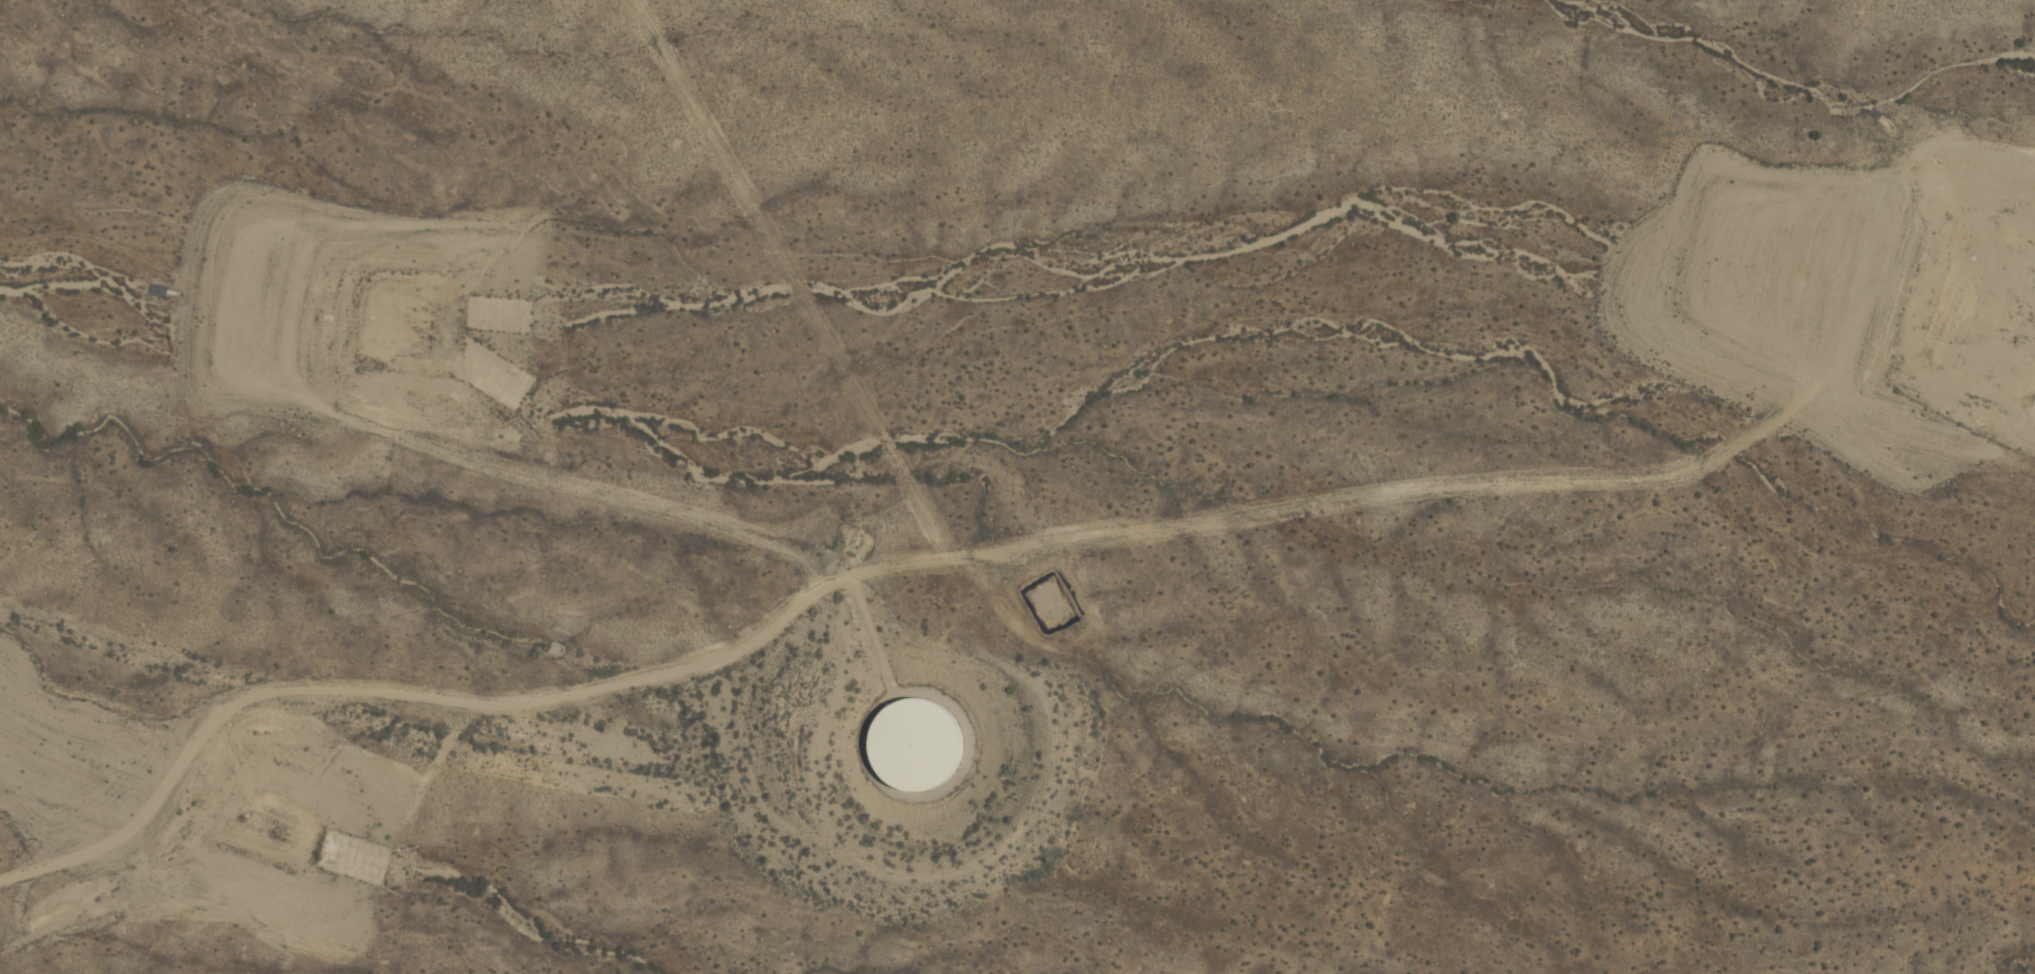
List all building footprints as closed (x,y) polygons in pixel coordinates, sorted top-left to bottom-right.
[(872,779),(911,789),(949,788),(961,744),(954,709),(923,701),(879,703),(870,738),(872,779)]
